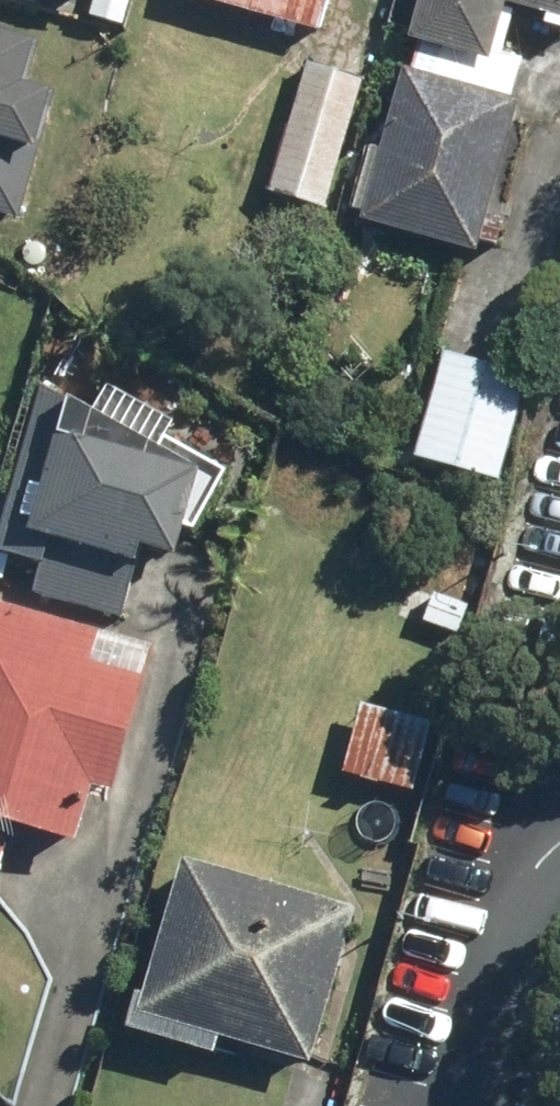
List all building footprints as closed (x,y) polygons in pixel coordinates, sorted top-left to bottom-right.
[(323,27),(331,0),(224,0),(323,27)] [(413,38),(421,40),(414,66),(409,64),(386,146),(367,141),(347,213),(480,250),(523,96),(515,94),(526,55),(506,50),(520,3),(559,14),(559,0),(424,0),(413,38)] [(20,53),(0,47),(0,195),(11,198),(34,124),(2,113),(20,53)] [(366,82),(307,65),(271,192),(329,209),(366,82)] [(531,374),(446,350),(416,456),(502,479),(531,374)] [(41,388),(0,528),(0,552),(38,563),(30,591),(124,618),(144,546),(179,556),(203,472),(63,432),(73,397),(41,388)] [(0,600),(0,822),(69,841),(86,779),(116,787),(157,645),(0,600)] [(434,722),(366,702),(346,770),(413,790),(434,722)] [(360,905),(186,853),(144,994),(135,991),(125,1027),(220,1055),(226,1036),(313,1062),(360,905)]
